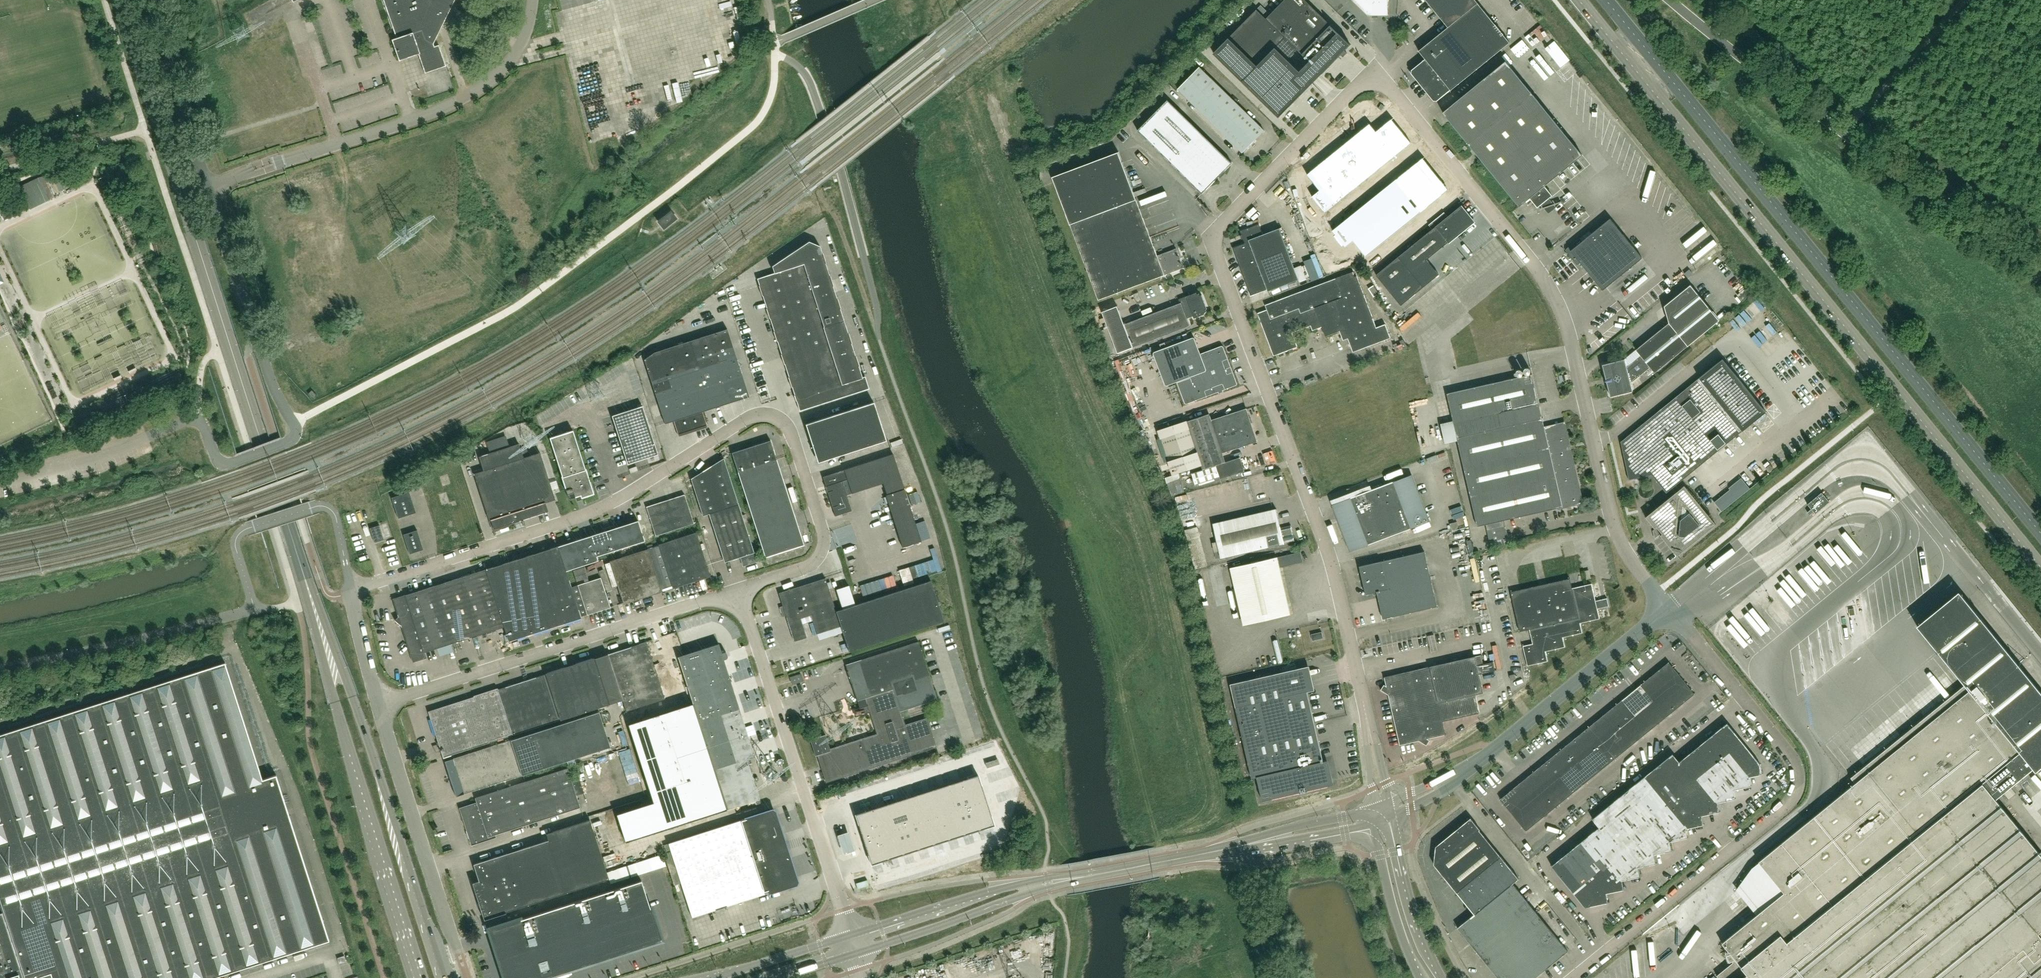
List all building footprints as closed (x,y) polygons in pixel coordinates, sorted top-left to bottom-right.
[(438,45),(434,46),(433,44),(451,6),(455,0),(383,0),(396,38),(392,39),(399,60),(418,54),(425,73),(446,66),(438,45)] [(1345,51),(1350,45),(1305,0),(1285,0),(1266,19),(1256,10),(1214,53),(1279,118),(1312,84),(1322,74),(1341,54),(1344,57),(1347,53),(1345,51)] [(1368,16),(1388,15),(1388,0),(1352,0),(1368,16)] [(1448,27),(1419,51),(1425,59),(1417,66),(1416,75),(1437,101),(1450,90),(1451,90),(1510,42),(1475,0),(1426,0),(1448,27)] [(1582,155),(1506,61),(1443,112),(1470,146),(1481,159),(1519,206),(1526,201),(1529,199),(1530,198),(1537,207),(1541,205),(1544,208),(1554,204),(1549,198),(1552,195),(1545,186),(1582,155)] [(1264,131),(1199,67),(1178,89),(1241,151),(1243,153),(1248,147),(1264,131)] [(1232,163),(1168,100),(1138,131),(1202,194),(1220,176),(1224,172),(1232,163)] [(1370,124),(1307,175),(1320,190),(1312,197),(1325,212),(1411,143),(1392,119),(1376,132),(1370,124)] [(1158,256),(1119,152),(1052,177),(1070,224),(1099,300),(1184,268),(1176,248),(1158,256)] [(1333,230),(1346,246),(1354,240),(1367,255),(1449,189),(1423,157),(1333,230)] [(44,174),(39,177),(50,199),(55,197),(50,188),(44,174)] [(20,186),(15,188),(22,202),(26,211),(30,209),(20,186)] [(1439,275),(1427,260),(1473,222),(1462,207),(1454,214),(1453,213),(1444,220),(1445,221),(1438,227),(1437,226),(1376,275),(1401,306),(1439,275)] [(1642,258),(1610,219),(1582,241),(1580,238),(1566,249),(1566,252),(1573,260),(1576,260),(1578,259),(1603,290),(1642,258)] [(1294,268),(1281,233),(1280,228),(1267,233),(1263,234),(1260,228),(1259,224),(1241,231),(1242,233),(1245,243),(1233,248),(1240,267),(1242,266),(1245,274),(1243,275),(1251,295),(1267,289),(1268,291),(1299,279),(1294,268)] [(861,372),(844,319),(838,304),(820,246),(809,241),(772,266),(774,273),(757,279),(776,335),(784,359),(800,410),(869,388),(865,377),(862,378),(861,372)] [(1301,265),(1294,268),(1299,279),(1300,282),(1307,279),(1301,265)] [(1373,319),(1357,275),(1355,276),(1353,272),(1322,283),(1294,294),(1265,305),(1267,309),(1258,313),(1274,356),(1298,347),(1292,332),(1311,326),(1313,330),(1322,327),(1326,336),(1340,331),(1343,340),(1348,339),(1353,352),(1391,338),(1385,324),(1376,327),(1373,319)] [(1381,283),(1376,286),(1382,296),(1387,292),(1381,283)] [(1655,373),(1688,346),(1720,320),(1690,285),(1664,306),(1669,323),(1636,350),(1640,355),(1626,365),(1625,359),(1602,364),(1606,377),(1607,384),(1610,396),(1633,391),(1631,383),(1633,382),(1650,368),(1655,373)] [(1746,289),(1737,297),(1743,303),(1751,296),(1746,289)] [(1133,347),(1190,326),(1187,318),(1194,316),(1194,318),(1205,314),(1204,313),(1207,312),(1206,309),(1207,309),(1202,295),(1201,295),(1200,293),(1198,294),(1197,292),(1194,294),(1179,299),(1180,303),(1124,324),(1117,306),(1102,312),(1118,353),(1133,347)] [(1142,302),(1138,292),(1133,294),(1135,300),(1135,299),(1137,304),(1142,302)] [(748,396),(726,329),(695,338),(692,340),(653,352),(644,359),(665,423),(673,421),(677,434),(706,424),(702,411),(748,396)] [(1237,383),(1224,347),(1223,346),(1222,346),(1201,354),(1195,338),(1194,337),(1193,337),(1189,339),(1184,340),(1154,352),(1154,353),(1154,354),(1165,385),(1166,386),(1167,386),(1177,382),(1185,403),(1186,404),(1187,404),(1237,385),(1237,384),(1237,383)] [(1136,370),(1138,376),(1149,373),(1144,353),(1125,359),(1126,362),(1115,365),(1118,375),(1136,370)] [(1807,356),(1798,364),(1801,369),(1811,361),(1807,356)] [(1676,485),(1766,412),(1723,359),(1621,442),(1629,480),(1652,475),(1655,479),(1654,480),(1654,481),(1655,480),(1658,484),(1657,484),(1658,485),(1659,484),(1666,493),(1672,488),(1676,493),(1646,517),(1655,528),(1656,527),(1657,527),(1654,529),(1659,535),(1662,533),(1662,534),(1660,535),(1677,556),(1716,524),(1684,486),(1680,489),(1676,485)] [(1812,381),(1821,373),(1816,369),(1808,377),(1812,381)] [(1583,503),(1565,422),(1564,422),(1544,426),(1542,418),(1539,404),(1532,374),(1447,393),(1453,420),(1441,423),(1446,444),(1457,441),(1477,526),(1557,508),(1558,510),(1563,508),(1583,503)] [(1141,380),(1122,386),(1125,398),(1145,392),(1141,380)] [(317,395),(312,390),(308,394),(313,399),(317,395)] [(1840,396),(1832,402),(1843,414),(1850,407),(1840,396)] [(886,440),(874,402),(806,424),(813,446),(811,447),(811,448),(813,447),(818,462),(886,440)] [(658,454),(642,406),(612,415),(627,464),(658,454)] [(1188,421),(1159,431),(1174,475),(1202,466),(1203,469),(1192,473),(1196,485),(1220,477),(1220,478),(1244,471),(1240,457),(1225,462),(1222,452),(1258,441),(1246,409),(1211,421),(1209,414),(1188,421)] [(581,498),(594,494),(586,468),(585,468),(573,430),(550,437),(562,476),(561,476),(566,490),(566,489),(568,498),(570,499),(575,497),(576,499),(581,497),(581,498)] [(1434,449),(1430,432),(1420,434),(1423,451),(1434,449)] [(776,459),(770,440),(732,453),(738,471),(776,459)] [(555,499),(540,452),(523,457),(519,443),(478,456),(483,471),(474,474),(493,530),(497,529),(499,529),(509,526),(510,525),(519,522),(519,520),(547,510),(545,502),(555,499)] [(921,541),(893,454),(822,476),(825,486),(825,487),(835,516),(851,511),(846,495),(883,483),(887,495),(886,495),(902,547),(921,541)] [(738,504),(724,458),(691,478),(703,516),(704,515),(703,515),(709,513),(738,504)] [(776,459),(738,471),(765,557),(804,545),(787,493),(776,459)] [(1185,492),(1179,475),(1167,479),(1173,496),(1185,492)] [(1428,521),(1411,476),(1396,481),(1396,480),(1349,498),(1349,499),(1337,503),(1342,515),(1341,516),(1353,548),(1366,544),(1366,545),(1396,534),(1413,528),(1413,527),(1428,521)] [(1730,489),(1714,502),(1722,511),(1738,499),(1730,489)] [(415,512),(409,493),(409,492),(408,492),(392,498),(392,497),(391,498),(392,498),(396,511),(398,517),(398,518),(399,518),(399,517),(415,512),(415,513),(416,512),(415,512)] [(1815,514),(1830,502),(1821,492),(1807,504),(1815,514)] [(694,523),(684,495),(646,507),(656,535),(694,523)] [(1177,499),(1179,523),(1190,522),(1187,498),(1177,499)] [(753,548),(738,504),(709,513),(725,562),(740,557),(743,566),(760,560),(756,547),(753,548)] [(1451,523),(1465,518),(1461,508),(1447,513),(1451,523)] [(1295,541),(1291,525),(1281,527),(1277,509),(1213,524),(1217,541),(1220,551),(1221,557),(1295,541)] [(605,528),(606,531),(571,542),(564,544),(572,569),(598,560),(596,556),(645,540),(638,520),(614,528),(613,526),(606,528),(605,528)] [(384,540),(379,525),(370,528),(374,543),(384,540)] [(1190,553),(1202,550),(1198,529),(1185,532),(1190,553)] [(422,549),(417,531),(417,530),(416,530),(416,531),(404,535),(404,534),(403,534),(404,535),(410,553),(409,553),(410,554),(411,554),(410,553),(422,549),(422,550),(423,550),(423,549),(422,549)] [(659,545),(653,547),(667,590),(684,584),(709,576),(695,532),(659,544),(659,545)] [(571,587),(566,571),(572,569),(564,544),(558,546),(550,549),(485,570),(504,627),(508,641),(581,618),(581,616),(571,587)] [(661,592),(667,590),(653,547),(610,561),(623,604),(661,592)] [(1431,579),(1425,551),(1396,558),(1360,566),(1366,594),(1370,593),(1377,592),(1383,619),(1396,616),(1437,606),(1431,579)] [(1289,614),(1279,567),(1303,562),(1301,552),(1276,557),(1231,567),(1245,624),(1289,614)] [(1601,557),(1507,578),(1521,637),(1544,631),(1543,627),(1555,624),(1554,619),(1565,617),(1564,612),(1588,607),(1587,602),(1610,597),(1601,557)] [(577,585),(571,587),(581,616),(587,614),(610,607),(600,577),(589,581),(585,567),(573,571),(576,582),(584,579),(585,582),(577,585)] [(504,627),(485,570),(407,595),(406,595),(392,599),(398,616),(395,620),(402,626),(413,662),(426,658),(425,652),(504,627)] [(825,578),(778,593),(783,606),(779,607),(782,617),(786,616),(794,641),(806,637),(802,624),(813,620),(817,634),(841,626),(849,650),(943,620),(930,579),(835,610),(825,578)] [(697,594),(709,591),(706,582),(694,585),(697,594)] [(1994,798),(2032,767),(2033,769),(2040,762),(2040,693),(1961,594),(1919,628),(1965,685),(1851,778),(1855,783),(1814,817),(1759,861),(1759,862),(1756,865),(1781,895),(1806,926),(1747,974),(1742,977),(2040,977),(2040,855),(1994,798)] [(1596,609),(1608,608),(1607,601),(1595,602),(1596,609)] [(1323,638),(1322,631),(1311,634),(1313,640),(1323,638)] [(827,779),(935,744),(936,747),(927,717),(926,717),(926,718),(904,725),(900,711),(937,699),(918,641),(917,641),(917,642),(847,664),(846,664),(857,700),(858,700),(865,697),(877,734),(830,749),(825,734),(810,739),(815,756),(819,754),(827,779)] [(664,699),(646,642),(607,654),(626,711),(664,699)] [(721,652),(718,643),(677,656),(695,712),(675,719),(680,735),(637,749),(650,789),(746,759),(754,756),(723,659),(726,658),(727,656),(726,652),(723,651),(721,652)] [(842,654),(848,653),(845,646),(840,647),(842,654)] [(1481,655),(1475,656),(1477,666),(1484,664),(1481,655)] [(1384,685),(1381,690),(1388,694),(1393,713),(1389,714),(1390,714),(1391,722),(1391,723),(1395,722),(1400,745),(1419,741),(1427,745),(1430,740),(1428,739),(1445,735),(1446,735),(1443,721),(1478,712),(1474,695),(1483,693),(1479,674),(1495,671),(1493,662),(1484,664),(1477,666),(1475,656),(1423,668),(1424,671),(1417,673),(1417,669),(1384,677),(1386,686),(1384,685)] [(610,704),(595,658),(543,675),(558,720),(582,713),(610,704)] [(1526,831),(1694,694),(1669,662),(1500,799),(1526,831)] [(276,774),(262,779),(225,663),(0,735),(0,977),(212,977),(329,941),(276,774)] [(1313,719),(1307,692),(1314,690),(1309,666),(1231,684),(1243,736),(1252,778),(1257,777),(1263,800),(1307,790),(1333,784),(1328,760),(1323,761),(1313,719)] [(803,681),(801,674),(790,677),(790,678),(792,684),(803,681)] [(558,720),(543,675),(499,689),(512,733),(513,735),(527,731),(558,720)] [(512,733),(499,689),(467,699),(429,711),(444,757),(490,743),(489,741),(504,736),(512,733)] [(528,734),(445,761),(456,796),(503,781),(522,775),(610,746),(599,711),(583,716),(582,713),(558,720),(527,731),(528,734)] [(1720,812),(1718,802),(1735,799),(1734,790),(1751,786),(1749,777),(1763,774),(1761,764),(1727,723),(1679,762),(1673,754),(1592,819),(1599,827),(1551,866),(1585,907),(1608,902),(1606,893),(1624,889),(1622,880),(1640,876),(1638,867),(1656,863),(1654,854),(1672,850),(1670,841),(1688,837),(1686,828),(1704,825),(1702,815),(1720,812)] [(653,802),(616,814),(625,841),(759,799),(746,759),(649,789),(653,802)] [(998,759),(986,762),(987,767),(1000,764),(998,759)] [(580,807),(576,795),(584,793),(579,778),(571,780),(567,768),(475,798),(477,802),(460,808),(472,845),(496,837),(495,834),(580,807)] [(976,775),(853,814),(869,864),(992,825),(976,775)] [(610,791),(602,794),(608,812),(616,809),(610,791)] [(797,881),(775,811),(772,810),(768,811),(746,818),(741,820),(668,843),(692,917),(765,894),(764,891),(768,889),(769,890),(771,892),(775,890),(792,885),(796,884),(797,881)] [(1519,879),(1480,830),(1480,829),(1471,818),(1436,846),(1434,864),(1475,914),(1513,883),(1519,879)] [(609,879),(590,820),(546,834),(548,840),(473,864),(479,881),(473,883),(484,918),(484,919),(486,919),(485,918),(500,914),(507,912),(506,912),(609,879)] [(843,830),(837,832),(843,851),(849,850),(854,848),(847,829),(843,830)] [(658,930),(641,880),(490,929),(506,977),(538,977),(543,976),(541,969),(549,966),(549,967),(552,974),(600,958),(598,954),(607,951),(608,955),(637,946),(636,942),(645,939),(646,943),(660,939),(658,930)] [(1513,883),(1475,914),(1458,928),(1477,952),(1481,956),(1499,977),(1534,977),(1568,951),(1513,883)] [(1747,974),(1806,926),(1781,895),(1722,943),(1731,953),(1726,955),(1729,963),(1736,960),(1747,974)] [(711,933),(712,940),(729,937),(727,930),(711,933)]
